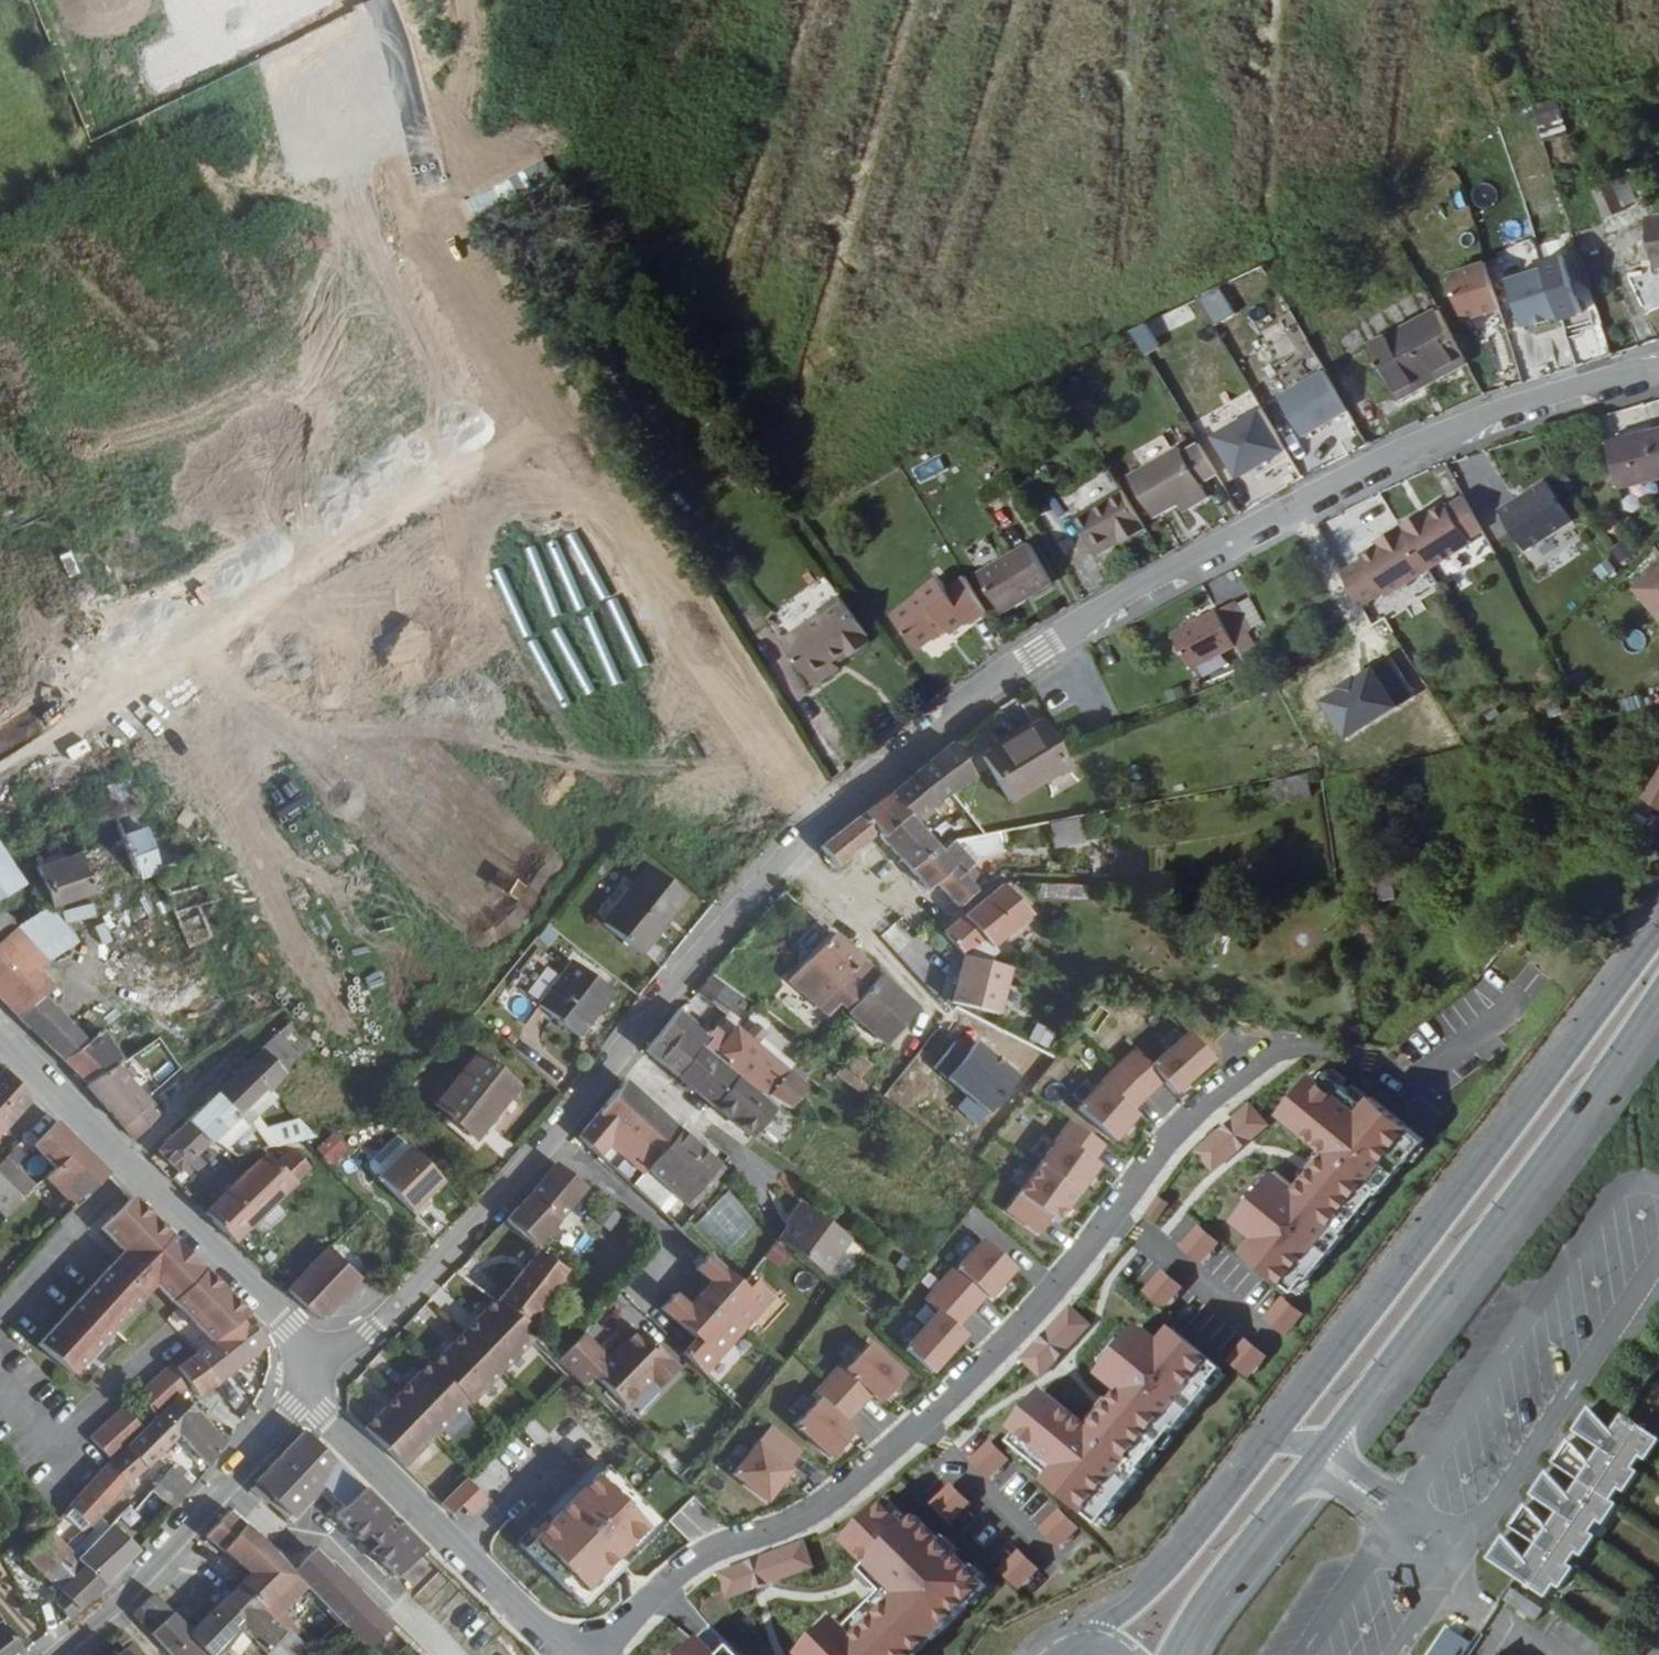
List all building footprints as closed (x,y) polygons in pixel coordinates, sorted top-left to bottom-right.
[(1541,133),(1561,125),(1552,102),(1532,110),(1541,133)] [(1617,193),(1596,197),(1601,221),(1622,217),(1617,193)] [(1593,309),(1574,250),(1553,257),(1556,264),(1571,310),(1572,316),(1593,309)] [(1511,304),(1496,259),(1460,270),(1475,316),(1511,304)] [(1571,310),(1556,264),(1519,276),(1534,322),(1546,318),(1547,321),(1559,317),(1558,314),(1571,310)] [(1468,355),(1445,312),(1376,350),(1401,396),(1425,383),(1423,379),(1468,355)] [(1128,350),(1142,342),(1136,331),(1122,340),(1128,350)] [(1404,401),(1473,365),(1468,355),(1423,379),(1425,383),(1401,396),(1404,401)] [(1357,418),(1333,377),(1291,402),(1314,442),(1357,418)] [(1017,398),(1001,406),(1008,418),(1023,409),(1017,398)] [(1292,453),(1270,414),(1222,442),(1244,480),(1292,453)] [(1605,444),(1617,489),(1658,478),(1658,429),(1605,444)] [(1206,483),(1222,475),(1197,433),(1181,443),(1184,447),(1133,479),(1159,518),(1181,504),(1208,488),(1206,483)] [(1125,545),(1148,531),(1117,478),(1071,506),(1099,553),(1120,538),(1125,545)] [(1495,517),(1523,559),(1572,526),(1544,484),(1495,517)] [(1213,499),(1208,488),(1181,504),(1188,514),(1213,499)] [(1484,535),(1465,501),(1448,510),(1446,507),(1429,517),(1421,521),(1419,517),(1401,527),(1426,572),(1471,547),(1469,543),(1484,535)] [(1052,535),(1070,524),(1058,504),(1040,515),(1052,535)] [(1426,572),(1401,527),(1382,538),(1384,541),(1377,546),(1360,555),(1362,559),(1345,568),(1364,602),(1378,594),(1380,598),(1426,572)] [(1102,559),(1125,545),(1120,538),(1099,553),(1102,559)] [(1032,545),(983,574),(1005,611),(1039,591),(1041,594),(1055,585),(1032,545)] [(1637,588),(1658,613),(1658,569),(1637,588)] [(987,616),(966,580),(945,593),(937,581),(918,593),(919,595),(896,609),(916,644),(944,626),(950,633),(969,621),(972,626),(987,616)] [(813,606),(777,634),(809,679),(832,662),(827,654),(841,643),(844,648),(861,635),(857,630),(861,627),(832,589),(812,604),(813,606)] [(1259,652),(1248,630),(1226,589),(1167,619),(1184,653),(1227,631),(1242,659),(1259,652)] [(1039,591),(1005,611),(1007,614),(1041,594),(1039,591)] [(1028,714),(975,750),(1003,793),(1037,769),(1042,776),(1060,763),(1028,714)] [(968,767),(945,735),(921,756),(905,770),(930,797),(932,799),(968,767)] [(930,797),(905,770),(878,792),(857,809),(870,824),(866,827),(869,831),(897,807),(906,816),(930,797)] [(1275,773),(1275,789),(1310,790),(1311,774),(1275,773)] [(1647,807),(1658,816),(1658,792),(1647,807)] [(883,845),(907,870),(934,847),(906,816),(897,807),(869,831),(883,845)] [(870,824),(857,809),(831,830),(818,841),(831,857),(866,827),(870,824)] [(1051,846),(1082,843),(1079,815),(1048,819),(1051,846)] [(123,826),(57,848),(63,864),(129,843),(123,826)] [(1001,846),(993,829),(972,839),(980,856),(1001,846)] [(163,875),(163,872),(149,836),(129,843),(144,882),(163,875)] [(27,888),(13,862),(0,837),(0,900),(27,888)] [(952,901),(969,884),(965,880),(970,876),(960,865),(966,859),(943,838),(934,847),(907,870),(921,884),(930,877),(939,887),(952,901)] [(55,842),(33,851),(44,880),(54,911),(144,882),(129,843),(63,864),(57,848),(55,842)] [(33,851),(13,862),(27,888),(44,880),(33,851)] [(214,910),(197,860),(163,872),(163,875),(192,955),(213,946),(202,914),(214,910)] [(682,898),(645,869),(600,925),(637,954),(682,898)] [(947,921),(939,928),(960,951),(983,956),(991,947),(986,942),(1023,907),(997,877),(947,921)] [(1043,895),(1086,896),(1086,883),(1044,882),(1043,895)] [(0,947),(0,997),(32,1033),(36,1029),(33,1026),(55,1009),(49,1001),(56,994),(41,974),(48,966),(0,907),(0,935),(6,944),(0,947)] [(843,1007),(849,1001),(875,971),(826,930),(784,976),(823,1011),(833,999),(843,1007)] [(994,1010),(1007,963),(983,956),(960,951),(948,999),(994,1010)] [(607,997),(567,964),(533,1006),(575,1039),(607,997)] [(213,970),(172,995),(192,1023),(225,1001),(213,970)] [(746,1002),(704,971),(693,985),(735,1018),(746,1002)] [(849,1001),(889,1033),(913,1004),(875,971),(849,1001)] [(795,1023),(807,1010),(783,989),(772,1002),(795,1023)] [(36,1029),(32,1033),(41,1044),(46,1040),(50,1044),(69,1026),(55,1009),(33,1026),(36,1029)] [(697,1047),(705,1036),(672,1009),(644,1049),(659,1063),(674,1076),(697,1047)] [(751,1093),(779,1110),(799,1085),(747,1043),(757,1030),(746,1021),(736,1034),(727,1025),(718,1035),(711,1028),(705,1036),(697,1047),(732,1077),(751,1093)] [(69,1026),(50,1044),(48,1046),(90,1087),(105,1078),(69,1026)] [(1112,1073),(1085,1106),(1124,1140),(1147,1113),(1141,1108),(1172,1077),(1186,1091),(1221,1058),(1195,1030),(1158,1064),(1139,1047),(1112,1073)] [(948,1038),(927,1064),(960,1091),(949,1104),(970,1121),(981,1108),(982,1109),(1012,1074),(970,1038),(961,1049),(948,1038)] [(259,1056),(283,1079),(298,1061),(274,1040),(259,1056)] [(732,1077),(697,1047),(674,1076),(692,1091),(709,1105),(732,1077)] [(856,1087),(874,1061),(853,1047),(835,1073),(856,1087)] [(216,1097),(237,1119),(266,1091),(270,1095),(283,1079),(259,1056),(234,1080),(216,1097)] [(476,1056),(429,1109),(470,1143),(516,1090),(476,1056)] [(1261,1248),(1310,1288),(1438,1137),(1385,1094),(1379,1100),(1340,1068),(1334,1074),(1329,1070),(1297,1111),(1343,1150),(1314,1186),(1294,1170),(1253,1217),(1272,1236),(1261,1248)] [(90,1087),(86,1092),(133,1143),(156,1119),(134,1091),(113,1071),(105,1078),(90,1087)] [(5,1075),(0,1080),(0,1134),(31,1102),(16,1087),(5,1075)] [(729,1122),(751,1093),(732,1077),(709,1105),(717,1112),(729,1122)] [(630,1194),(677,1135),(645,1106),(619,1082),(593,1116),(575,1140),(630,1194)] [(771,1111),(751,1093),(729,1122),(747,1138),(771,1111)] [(187,1125),(209,1147),(237,1119),(216,1097),(199,1114),(187,1125)] [(1275,1124),(1257,1102),(1201,1149),(1219,1171),(1275,1124)] [(156,1119),(133,1143),(137,1146),(159,1122),(156,1119)] [(1109,1147),(1072,1120),(1009,1209),(1044,1234),(1056,1218),(1065,1224),(1107,1166),(1100,1160),(1109,1147)] [(159,1153),(180,1174),(209,1147),(187,1125),(159,1153)] [(62,1133),(56,1127),(33,1152),(54,1174),(77,1149),(62,1133)] [(335,1132),(312,1140),(320,1160),(342,1152),(335,1132)] [(666,1228),(712,1166),(677,1135),(630,1194),(666,1228)] [(411,1210),(445,1179),(407,1136),(372,1167),(411,1210)] [(77,1149),(54,1174),(46,1183),(76,1211),(86,1200),(87,1200),(108,1178),(103,1173),(103,1174),(90,1161),(77,1149)] [(290,1153),(275,1167),(295,1186),(308,1171),(290,1153)] [(232,1246),(295,1186),(275,1167),(265,1157),(203,1217),(217,1231),(232,1246)] [(6,1163),(0,1170),(0,1186),(21,1207),(33,1194),(6,1163)] [(523,1206),(507,1223),(517,1233),(538,1249),(556,1224),(583,1192),(555,1166),(542,1183),(528,1200),(523,1206)] [(1,1223),(21,1207),(0,1186),(0,1222),(1,1223)] [(726,1189),(696,1217),(724,1247),(753,1219),(726,1189)] [(608,1231),(621,1214),(605,1202),(592,1219),(608,1231)] [(163,1237),(130,1203),(98,1233),(121,1255),(101,1275),(110,1284),(163,1237)] [(783,1230),(799,1209),(795,1206),(780,1226),(783,1230)] [(772,1245),(818,1279),(845,1242),(799,1209),(783,1230),(772,1245)] [(1208,1228),(1188,1247),(1208,1267),(1227,1247),(1208,1228)] [(183,1258),(163,1237),(110,1284),(132,1309),(150,1290),(211,1348),(238,1328),(235,1323),(242,1317),(230,1305),(183,1258)] [(941,1310),(912,1345),(941,1373),(974,1337),(964,1326),(989,1297),(994,1303),(1019,1272),(986,1242),(961,1268),(957,1264),(928,1297),(941,1310)] [(300,1308),(315,1322),(324,1321),(358,1283),(356,1281),(337,1262),(327,1251),(287,1295),(300,1308)] [(347,1252),(337,1262),(356,1281),(366,1271),(347,1252)] [(496,1308),(498,1309),(529,1330),(564,1278),(535,1256),(496,1308)] [(702,1306),(736,1336),(765,1302),(742,1281),(733,1292),(700,1263),(689,1275),(704,1288),(712,1294),(702,1306)] [(1170,1270),(1151,1289),(1171,1309),(1190,1289),(1170,1270)] [(110,1284),(101,1275),(34,1346),(67,1377),(132,1309),(110,1284)] [(694,1300),(702,1306),(712,1294),(704,1288),(694,1300)] [(1289,1296),(1270,1315),(1290,1335),(1309,1316),(1289,1296)] [(677,1359),(698,1380),(736,1336),(702,1306),(689,1320),(683,1314),(667,1300),(655,1315),(689,1345),(677,1359)] [(689,1320),(702,1306),(694,1300),(683,1314),(689,1320)] [(1075,1305),(1024,1358),(1045,1378),(1096,1324),(1075,1305)] [(363,1435),(402,1475),(467,1410),(469,1413),(485,1397),(479,1393),(523,1337),(529,1330),(498,1309),(495,1313),(493,1311),(430,1374),(427,1373),(363,1435)] [(264,1348),(242,1317),(235,1323),(238,1328),(211,1348),(192,1362),(213,1387),(264,1348)] [(1229,1361),(1188,1326),(1175,1340),(1158,1326),(1115,1376),(1134,1393),(1106,1424),(1063,1391),(1028,1430),(1073,1469),(1064,1482),(1104,1515),(1229,1361)] [(479,1393),(485,1397),(535,1349),(523,1337),(479,1393)] [(553,1368),(578,1392),(587,1382),(618,1413),(644,1388),(648,1392),(666,1372),(631,1338),(602,1368),(575,1342),(553,1368)] [(1253,1340),(1234,1359),(1254,1379),(1273,1359),(1253,1340)] [(827,1397),(802,1424),(839,1459),(864,1429),(854,1420),(878,1395),(887,1404),(912,1374),(877,1341),(850,1369),(843,1363),(819,1389),(827,1397)] [(677,1359),(676,1360),(698,1380),(677,1359)] [(194,1401),(213,1387),(192,1362),(175,1375),(194,1401)] [(666,1372),(648,1392),(652,1396),(670,1377),(666,1372)] [(222,1450),(223,1448),(217,1443),(214,1446),(178,1404),(124,1457),(145,1476),(180,1443),(205,1471),(214,1460),(222,1450)] [(1654,1443),(1617,1419),(1606,1435),(1585,1412),(1570,1435),(1595,1453),(1586,1468),(1564,1444),(1548,1467),(1574,1485),(1563,1500),(1543,1476),(1527,1500),(1552,1518),(1542,1532),(1521,1508),(1506,1532),(1531,1549),(1521,1565),(1500,1541),(1484,1565),(1541,1602),(1550,1589),(1556,1593),(1568,1574),(1563,1570),(1572,1556),(1578,1559),(1590,1541),(1584,1537),(1593,1523),(1599,1527),(1612,1509),(1606,1505),(1614,1492),(1620,1496),(1633,1477),(1626,1473),(1635,1459),(1642,1462),(1654,1443)] [(773,1425),(736,1473),(775,1503),(802,1468),(797,1464),(807,1451),(773,1425)] [(322,1493),(341,1512),(359,1494),(304,1438),(261,1483),(257,1488),(293,1523),(322,1493)] [(674,1442),(659,1450),(673,1478),(689,1471),(674,1442)] [(997,1442),(977,1462),(997,1481),(1016,1462),(997,1442)] [(126,1495),(145,1476),(124,1457),(107,1476),(126,1495)] [(613,1466),(534,1549),(592,1606),(672,1525),(613,1466)] [(87,1532),(126,1495),(107,1476),(71,1516),(87,1532)] [(174,1511),(189,1493),(172,1476),(156,1493),(174,1511)] [(962,1484),(943,1503),(963,1523),(982,1504),(962,1484)] [(347,1518),(365,1500),(359,1494),(341,1512),(347,1518)] [(1007,1584),(936,1515),(928,1522),(905,1501),(865,1542),(890,1565),(884,1571),(908,1592),(869,1630),(858,1620),(820,1654),(821,1654),(940,1654),(1007,1584)] [(1063,1509),(1044,1529),(1063,1548),(1083,1529),(1063,1509)] [(221,1560),(244,1534),(227,1518),(202,1548),(219,1563),(221,1560)] [(100,1547),(109,1538),(101,1531),(92,1539),(100,1547)] [(292,1588),(289,1585),(279,1574),(244,1534),(221,1560),(228,1567),(245,1583),(234,1594),(237,1597),(265,1627),(279,1612),(273,1605),(292,1588)] [(101,1595),(132,1559),(109,1538),(100,1547),(79,1570),(101,1595)] [(79,1570),(48,1539),(26,1564),(63,1603),(53,1612),(64,1626),(74,1619),(88,1606),(101,1595),(79,1570)] [(814,1539),(725,1572),(735,1601),(825,1568),(814,1539)] [(444,1581),(407,1542),(367,1584),(406,1621),(434,1592),(444,1581)] [(1025,1550),(1005,1569),(1025,1589),(1044,1570),(1025,1550)] [(356,1654),(375,1654),(392,1637),(331,1577),(328,1580),(311,1563),(289,1585),(292,1588),(297,1594),(356,1654)] [(457,1609),(465,1602),(444,1581),(434,1592),(447,1605),(450,1602),(457,1609)] [(279,1612),(297,1594),(292,1588),(273,1605),(279,1612)] [(1530,1625),(1536,1615),(1524,1607),(1500,1592),(1494,1602),(1530,1625)] [(265,1627),(237,1597),(220,1614),(243,1637),(240,1640),(254,1654),(274,1654),(283,1646),(265,1627)] [(172,1625),(153,1605),(132,1624),(150,1644),(172,1625)] [(240,1640),(243,1637),(220,1614),(190,1644),(172,1625),(150,1644),(160,1654),(225,1654),(240,1640)] [(0,1631),(0,1654),(17,1654),(0,1631)] [(718,1636),(701,1654),(740,1654),(718,1636)] [(752,1647),(743,1654),(761,1654),(752,1647)]
